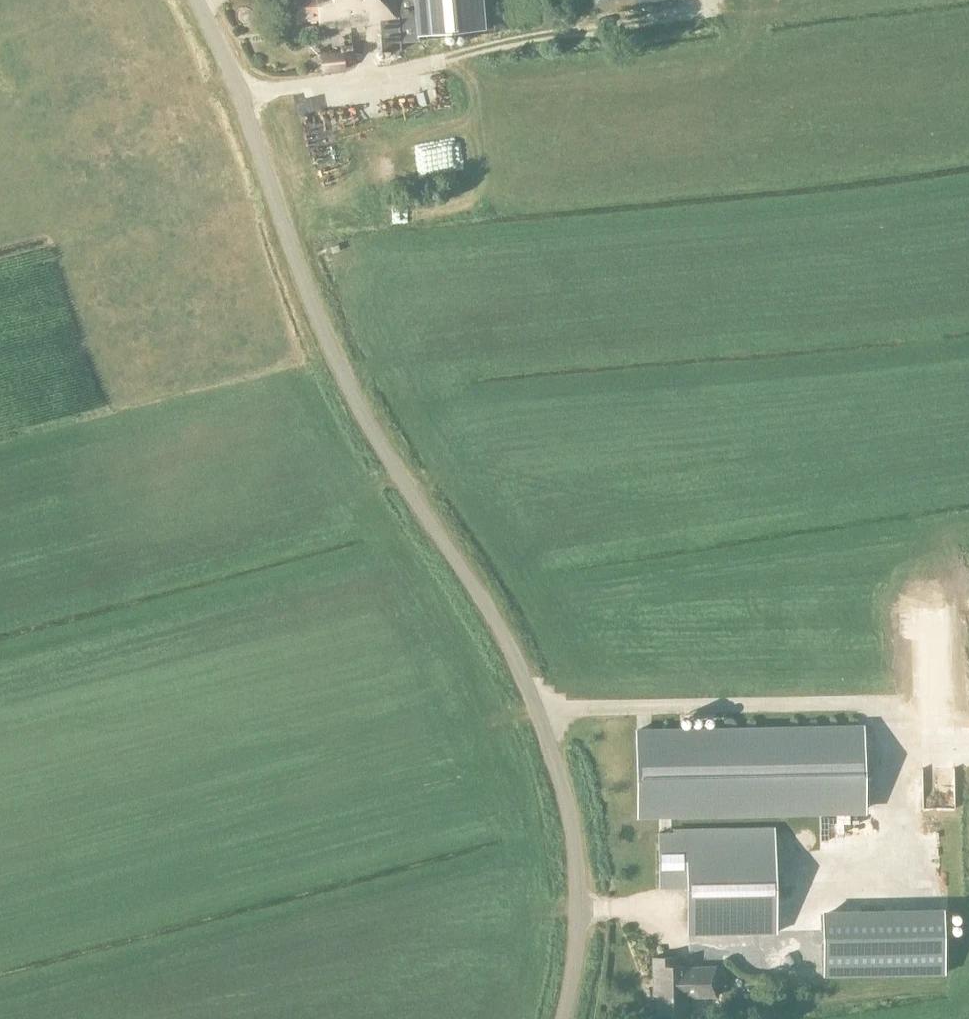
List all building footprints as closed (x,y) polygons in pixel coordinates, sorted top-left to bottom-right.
[(319,27),(380,22),(382,52),(401,50),(400,43),(418,42),(418,36),(485,30),(483,0),(289,0),(290,21),(318,18),(319,27)] [(596,15),(617,11),(618,14),(687,0),(593,0),(596,15)] [(382,216),(466,204),(457,143),(415,149),(419,178),(406,180),(405,168),(376,172),(382,216)] [(330,247),(332,252),(339,250),(337,244),(330,247)] [(958,669),(944,670),(946,698),(960,697),(958,669)] [(635,728),(637,818),(673,817),(866,814),(864,724),(745,726),(635,728)] [(774,831),(659,832),(659,887),(687,886),(688,934),(776,932),(774,831)] [(822,974),(943,972),(942,912),(821,914),(822,974)] [(656,1013),(686,1013),(686,996),(714,996),(714,967),(676,967),(676,957),(653,957),(653,985),(656,985),(656,1013)]
